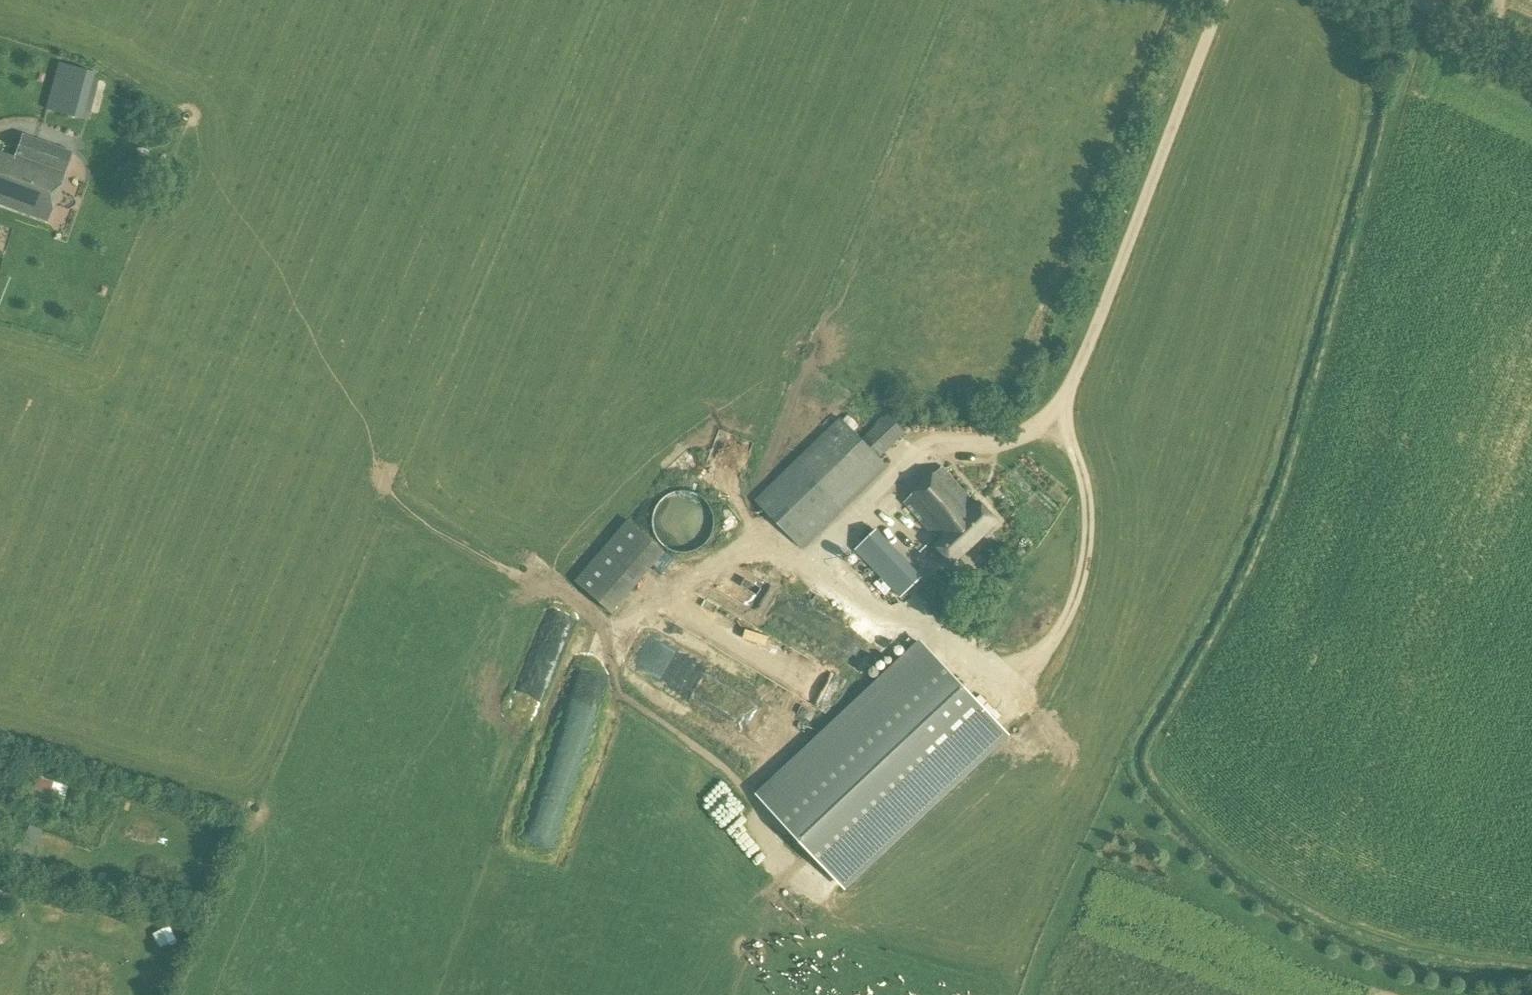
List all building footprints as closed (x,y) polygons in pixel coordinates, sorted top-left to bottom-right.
[(82,119),(94,73),(57,63),(45,109),(82,119)] [(71,152),(22,135),(14,157),(0,152),(0,205),(47,222),(71,152)] [(880,457),(906,433),(896,422),(900,418),(892,410),(862,439),(841,418),(755,500),(802,550),(889,466),(880,457)] [(976,507),(940,469),(904,502),(935,536),(927,544),(932,550),(935,547),(953,566),(998,522),(980,504),(976,507)] [(683,553),(688,552),(693,551),(698,549),(703,546),(707,543),(710,539),(712,534),(714,529),(715,524),(715,518),(714,513),(712,508),(709,504),(706,500),(702,496),(697,493),(693,492),(687,491),(682,490),(677,491),(672,493),(667,495),(663,498),(660,502),(657,506),(655,511),(653,516),(653,521),(653,527),(655,532),(657,537),(660,541),(663,545),(668,548),(673,550),(678,552),(683,553)] [(613,613),(665,552),(627,520),(575,581),(613,613)] [(922,577),(877,529),(855,550),(901,598),(922,577)] [(846,889),(1010,735),(922,640),(757,794),(846,889)] [(31,769),(28,798),(66,802),(69,774),(31,769)] [(0,853),(0,855),(27,866),(40,836),(11,825),(0,853)]
